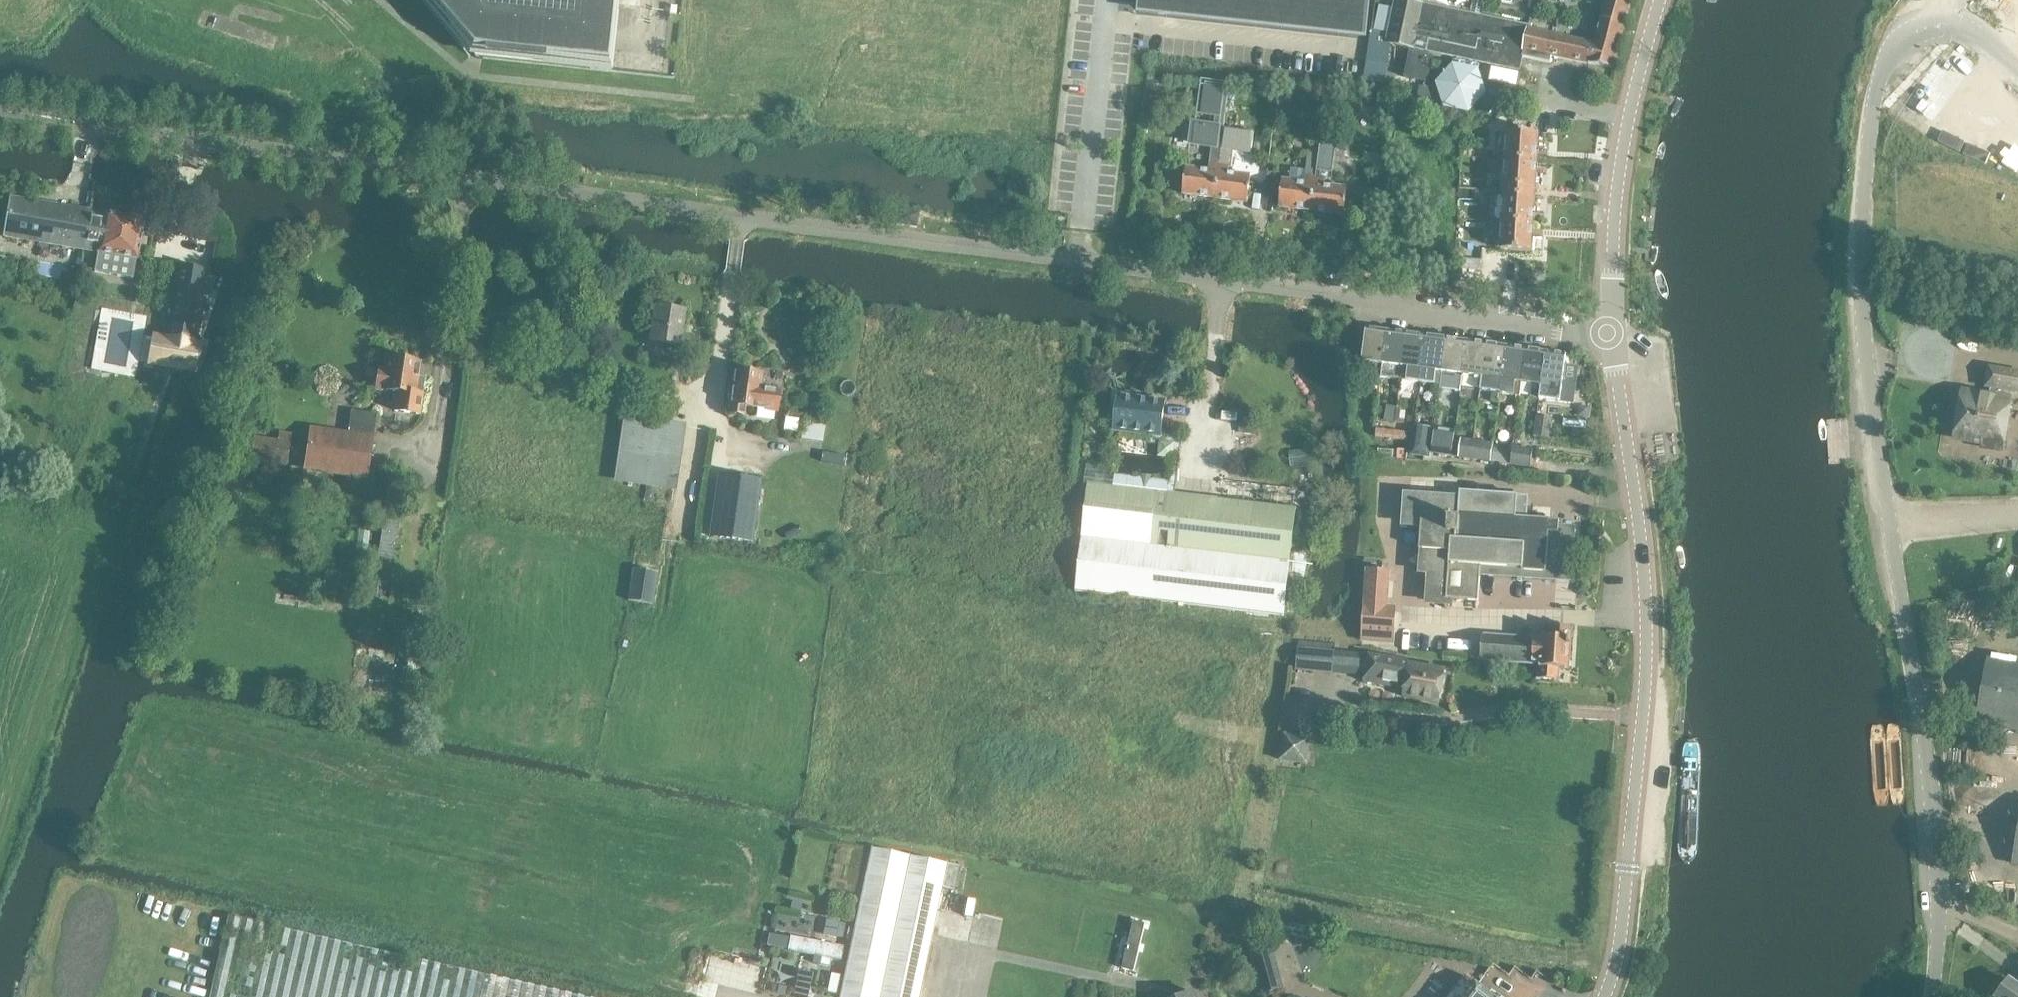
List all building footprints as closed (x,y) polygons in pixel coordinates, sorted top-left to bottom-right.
[(475,55),(476,57),(610,72),(614,35),(618,0),(421,0),(469,56),(470,55),(469,55),(473,53),(475,55)] [(1137,12),(1367,37),(1371,0),(1139,0),(1137,12)] [(1401,0),(1395,0),(1386,43),(1415,49),(1414,51),(1409,50),(1404,77),(1428,82),(1433,55),(1419,52),(1420,50),(1464,59),(1464,61),(1453,59),(1447,90),(1474,95),(1480,64),(1469,62),(1469,60),(1509,68),(1509,70),(1491,66),(1488,81),(1517,86),(1520,72),(1514,71),(1514,69),(1519,70),(1523,56),(1528,30),(1529,27),(1401,0)] [(1598,31),(1621,38),(1630,4),(1615,0),(1607,0),(1598,31)] [(1564,38),(1528,30),(1523,56),(1550,62),(1552,56),(1559,57),(1564,38)] [(1594,44),(1588,63),(1612,69),(1621,38),(1598,31),(1594,44)] [(1564,38),(1559,57),(1588,63),(1594,44),(1564,38)] [(1385,80),(1386,68),(1367,67),(1366,79),(1385,80)] [(1184,184),(1183,194),(1215,198),(1220,163),(1221,149),(1224,128),(1229,85),(1205,82),(1201,115),(1215,117),(1214,126),(1195,123),(1195,124),(1195,125),(1193,144),(1212,147),(1209,171),(1186,168),(1184,184)] [(1422,87),(1418,110),(1430,112),(1434,89),(1422,87)] [(1278,96),(1277,107),(1296,109),(1297,98),(1278,96)] [(1377,110),(1375,115),(1388,118),(1391,106),(1378,103),(1377,107),(1377,110)] [(1220,163),(1215,198),(1248,203),(1249,193),(1251,176),(1229,173),(1230,165),(1233,165),(1235,151),(1252,154),(1255,132),(1224,128),(1221,149),(1220,163)] [(1508,132),(1506,159),(1536,161),(1537,133),(1508,132)] [(1316,176),(1312,212),(1345,215),(1348,189),(1325,186),(1326,178),(1332,179),(1337,140),(1321,138),(1319,155),(1317,167),(1316,176)] [(1282,189),(1279,208),(1310,211),(1312,212),(1316,176),(1317,167),(1319,155),(1308,154),(1305,183),(1283,181),(1282,188),(1282,189)] [(1506,159),(1503,223),(1533,224),(1536,161),(1506,159)] [(133,279),(144,219),(141,219),(138,216),(132,215),(129,217),(10,196),(3,236),(93,251),(89,272),(133,279)] [(918,214),(899,211),(897,225),(916,228),(918,214)] [(1532,252),(1533,224),(1503,223),(1501,250),(1532,252)] [(1461,267),(1480,269),(1481,260),(1461,258),(1461,267)] [(166,339),(194,344),(206,271),(179,266),(166,339)] [(694,335),(680,333),(683,311),(656,307),(652,341),(678,345),(678,344),(693,346),(694,335)] [(1382,364),(1387,331),(1366,328),(1362,362),(1382,364)] [(1401,379),(1406,333),(1387,331),(1382,364),(1381,376),(1401,379)] [(1406,333),(1401,379),(1421,382),(1427,336),(1406,333)] [(1440,384),(1442,372),(1446,338),(1427,336),(1421,382),(1440,384)] [(1461,388),(1467,341),(1446,338),(1442,372),(1454,374),(1450,396),(1460,397),(1461,388)] [(1480,390),(1486,344),(1467,341),(1461,388),(1480,390)] [(1499,402),(1500,396),(1506,346),(1486,344),(1480,390),(1480,391),(1490,392),(1489,400),(1499,402)] [(1522,383),(1527,349),(1506,346),(1500,396),(1520,399),(1522,383)] [(1540,398),(1546,351),(1527,349),(1522,383),(1533,384),(1531,397),(1540,398)] [(1566,354),(1546,351),(1540,398),(1560,401),(1566,354)] [(377,389),(378,389),(415,394),(419,363),(388,358),(386,370),(380,370),(377,389)] [(1963,435),(1990,439),(1989,443),(2008,446),(2017,390),(2017,368),(1997,364),(1993,382),(1997,383),(1996,392),(1969,388),(1966,405),(1968,405),(1963,435)] [(762,374),(736,370),(730,414),(742,415),(743,406),(775,411),(778,392),(759,389),(762,374)] [(1119,396),(1118,399),(1115,402),(1114,409),(1116,413),(1114,430),(1161,436),(1161,434),(1165,401),(1119,396)] [(1394,423),(1397,407),(1388,406),(1386,421),(1394,423)] [(352,411),(348,439),(310,433),(306,465),(369,474),(378,415),(352,411)] [(1537,416),(1535,435),(1549,437),(1552,417),(1537,416)] [(826,421),(804,417),(801,438),(822,441),(826,421)] [(683,426),(626,418),(616,479),(674,488),(683,426)] [(1434,429),(1421,427),(1418,449),(1431,450),(1434,429)] [(1407,440),(1408,432),(1377,428),(1376,436),(1407,440)] [(278,439),(255,436),(252,457),(286,462),(290,441),(291,432),(279,430),(278,439)] [(1175,494),(1182,436),(1161,434),(1161,436),(1160,444),(1158,458),(1170,459),(1168,480),(1167,479),(1153,478),(1153,476),(1141,475),(1141,476),(1111,473),(1109,486),(1175,494)] [(1454,438),(1434,436),(1432,452),(1451,454),(1454,438)] [(1471,457),(1474,440),(1461,438),(1458,455),(1471,457)] [(830,439),(827,459),(849,462),(852,443),(830,439)] [(1494,443),(1474,440),(1471,457),(1492,460),(1494,443)] [(1530,466),(1533,449),(1514,446),(1511,463),(1530,466)] [(1397,448),(1396,458),(1406,459),(1406,449),(1397,448)] [(1112,465),(1087,462),(1084,483),(1088,483),(1075,592),(1283,616),(1296,508),(1175,494),(1109,486),(1111,473),(1112,465)] [(720,475),(717,494),(711,537),(750,543),(759,481),(720,475)] [(1429,601),(1446,602),(1447,602),(1447,599),(1479,600),(1481,565),(1524,568),(1524,570),(1548,571),(1548,570),(1556,570),(1557,563),(1570,564),(1572,529),(1559,528),(1560,521),(1550,520),(1550,519),(1527,517),(1527,506),(1528,495),(1460,491),(1460,500),(1407,496),(1405,527),(1406,527),(1405,541),(1420,542),(1420,549),(1423,549),(1422,570),(1431,571),(1429,601)] [(1530,514),(1551,516),(1551,505),(1531,503),(1530,514)] [(386,517),(379,551),(394,554),(401,519),(386,517)] [(657,572),(633,568),(628,600),(652,604),(657,572)] [(1367,571),(1364,605),(1387,607),(1390,572),(1367,571)] [(1395,608),(1387,607),(1364,605),(1362,641),(1392,644),(1395,608)] [(1482,636),(1480,660),(1540,664),(1539,679),(1556,680),(1557,669),(1568,669),(1569,630),(1552,630),(1552,638),(1545,637),(1545,640),(1482,636)] [(1333,673),(1335,651),(1298,648),(1296,669),(1333,673)] [(1402,697),(1405,698),(1439,704),(1446,668),(1369,654),(1364,681),(1404,689),(1402,697)] [(1987,661),(1977,722),(2017,729),(2017,666),(1987,661)] [(1306,764),(1310,738),(1284,733),(1280,760),(1306,764)] [(840,996),(919,996),(947,864),(871,848),(840,996)] [(484,974),(228,916),(210,996),(586,996),(484,974)] [(768,934),(766,945),(840,958),(842,945),(792,936),(792,938),(768,934)] [(1253,954),(1263,992),(1282,987),(1272,949),(1253,954)] [(803,996),(808,996),(812,977),(798,974),(793,995),(803,996)] [(1448,996),(1504,996),(1499,994),(1491,988),(1488,993),(1478,985),(1477,984),(1465,975),(1448,996)] [(2008,979),(1995,996),(2017,996),(2017,986),(2008,979)]
